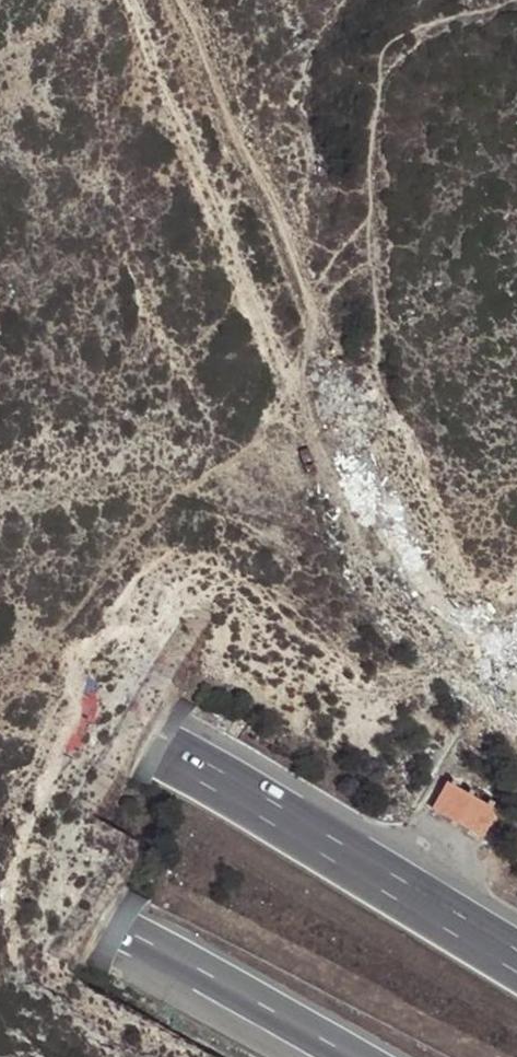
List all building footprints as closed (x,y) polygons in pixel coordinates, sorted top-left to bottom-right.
[(448,786),(434,813),(481,838),(496,811),(448,786)]
